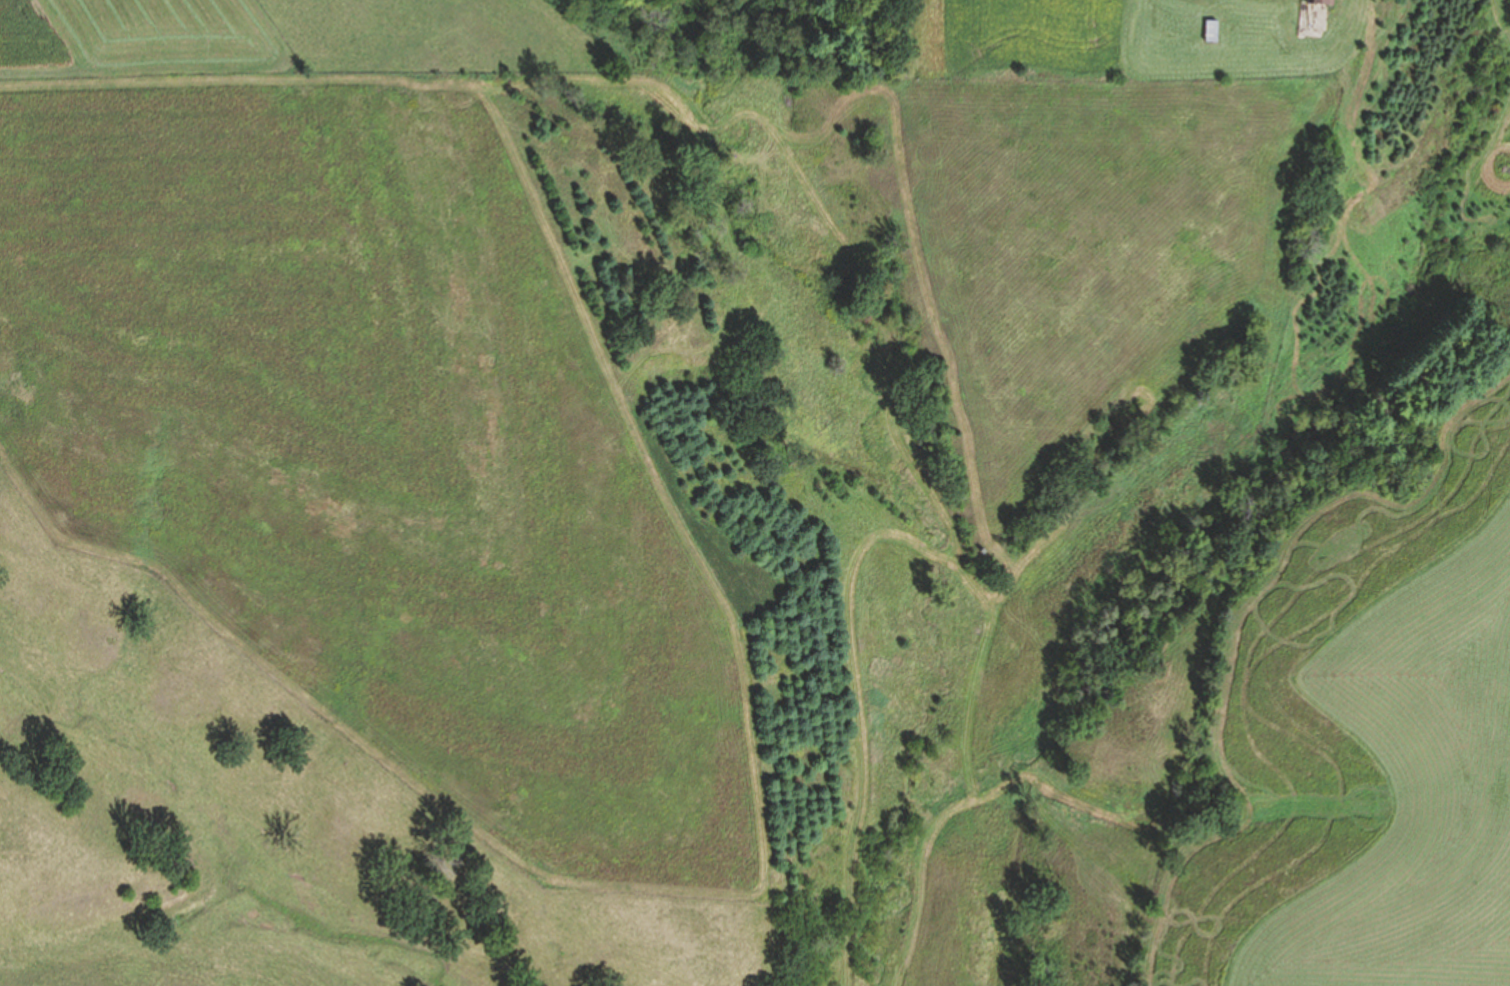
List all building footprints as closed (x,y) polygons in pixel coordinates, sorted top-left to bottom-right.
[(1217,41),(1217,20),(1206,20),(1206,41),(1217,41)]
